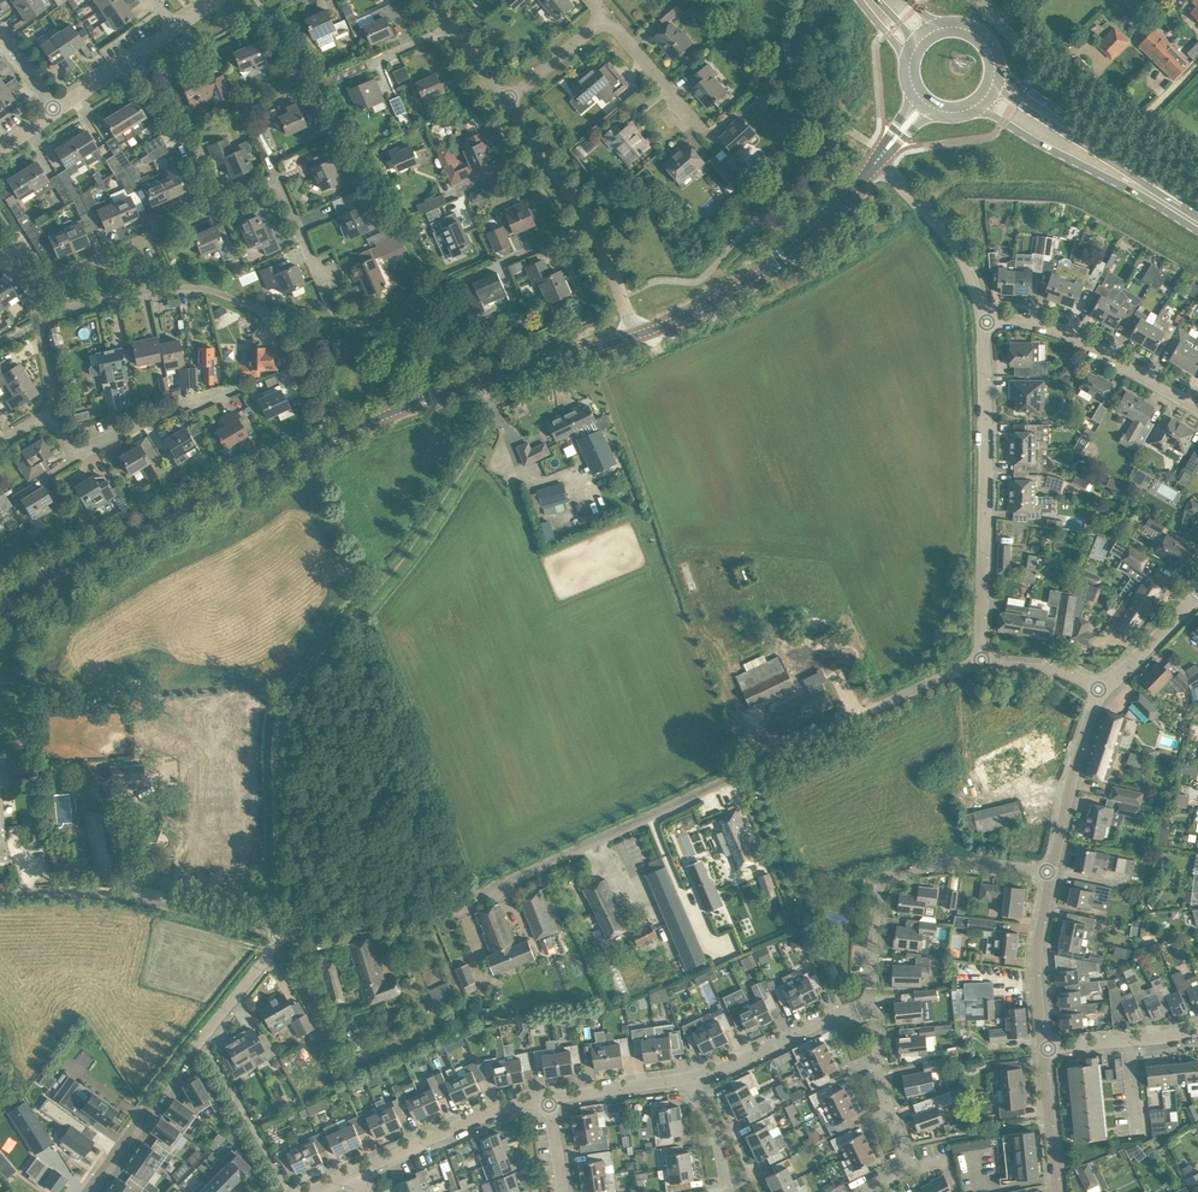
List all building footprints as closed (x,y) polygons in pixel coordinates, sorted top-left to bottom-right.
[(35,0),(14,0),(1,9),(0,10),(0,15),(0,16),(15,6),(19,11),(35,0)] [(14,0),(5,0),(0,4),(0,7),(1,9),(14,0)] [(19,11),(24,17),(13,25),(16,29),(46,8),(40,0),(35,0),(19,11)] [(75,11),(80,8),(74,0),(67,0),(75,11)] [(113,0),(94,0),(100,9),(113,0)] [(135,0),(126,0),(123,2),(122,0),(113,0),(100,9),(107,19),(135,0)] [(114,29),(114,30),(127,21),(130,20),(129,19),(134,16),(133,15),(133,16),(129,10),(140,2),(139,0),(135,0),(107,19),(114,29)] [(508,1),(514,8),(524,0),(509,0),(508,1)] [(568,0),(541,0),(557,19),(573,6),(568,0)] [(665,23),(681,9),(674,1),(658,16),(665,23)] [(348,2),(342,4),(344,9),(346,15),(354,33),(362,30),(361,28),(365,26),(373,43),(393,34),(387,21),(391,18),(386,6),(372,12),(372,13),(358,20),(354,12),(351,5),(349,6),(348,2)] [(80,17),(84,14),(80,8),(75,11),(80,17)] [(334,40),(333,38),(350,30),(345,19),(334,24),(328,10),(307,19),(319,46),(320,46),(334,40)] [(134,16),(129,19),(130,20),(134,25),(138,22),(134,16)] [(87,17),(83,21),(89,30),(94,27),(87,17)] [(683,30),(680,32),(671,23),(655,37),(673,59),(694,42),(683,30)] [(61,31),(74,50),(80,46),(88,57),(92,54),(71,24),(61,31)] [(1123,36),(1115,28),(1100,43),(1108,51),(1123,36)] [(1154,60),(1170,43),(1155,28),(1138,45),(1154,60)] [(68,54),(74,50),(61,31),(50,38),(71,68),(76,65),(68,54)] [(67,71),(71,68),(50,38),(40,45),(54,65),(54,64),(59,60),(67,71)] [(257,68),(268,63),(258,42),(234,53),(236,57),(234,58),(235,60),(237,60),(241,68),(254,62),(257,68)] [(1190,63),(1190,62),(1170,43),(1154,60),(1174,79),(1190,63)] [(335,84),(370,68),(365,60),(331,76),(335,84)] [(607,101),(618,92),(612,86),(621,78),(607,60),(597,68),(595,65),(570,87),(577,94),(584,102),(591,96),(598,91),(607,101)] [(720,108),(724,105),(735,96),(729,89),(725,91),(711,74),(714,71),(717,74),(718,74),(709,64),(692,78),(697,84),(692,89),(708,107),(715,101),(720,108)] [(405,66),(393,71),(398,83),(410,77),(405,66)] [(204,72),(182,82),(191,103),(210,94),(216,107),(232,100),(221,75),(214,78),(213,76),(207,78),(204,72)] [(437,101),(450,95),(444,82),(440,83),(436,74),(417,82),(425,99),(434,95),(437,101)] [(18,81),(15,77),(4,85),(0,79),(0,94),(18,81)] [(352,90),(349,90),(353,99),(355,98),(356,101),(361,110),(365,108),(365,109),(367,108),(367,107),(383,100),(374,80),(352,90)] [(0,94),(0,109),(15,99),(14,98),(14,99),(10,93),(21,86),(18,81),(0,94)] [(290,91),(286,82),(271,89),(274,98),(290,91)] [(411,121),(407,112),(399,96),(390,100),(397,116),(398,116),(401,121),(405,120),(406,123),(411,121)] [(279,116),(286,134),(305,125),(294,99),(284,103),(288,112),(279,116)] [(135,134),(150,125),(135,100),(120,110),(135,134)] [(120,110),(104,120),(119,144),(127,139),(135,134),(120,110)] [(239,115),(232,118),(235,124),(242,121),(239,115)] [(759,138),(755,134),(756,133),(741,117),(732,125),(734,126),(721,138),(730,148),(734,153),(748,140),(751,144),(754,145),(759,140),(759,138)] [(613,148),(614,147),(617,144),(631,161),(648,146),(630,125),(621,133),(614,124),(610,127),(612,130),(605,136),(604,137),(613,148)] [(785,137),(794,137),(793,129),(785,129),(785,137)] [(96,147),(86,131),(71,140),(82,158),(86,166),(102,156),(97,147),(96,147)] [(445,147),(438,150),(453,185),(454,185),(454,184),(472,176),(469,169),(481,164),(487,166),(490,160),(491,160),(490,158),(492,154),(488,152),(484,143),(487,142),(482,132),(472,137),(476,146),(465,151),(469,160),(463,162),(457,160),(452,150),(445,147)] [(264,157),(272,153),(263,133),(255,137),(264,157)] [(165,143),(160,135),(144,144),(149,152),(165,143)] [(74,163),(82,158),(71,140),(69,138),(62,143),(64,145),(56,150),(66,166),(71,175),(79,170),(74,163)] [(251,168),(245,154),(251,152),(251,150),(248,141),(246,141),(238,144),(237,147),(231,150),(226,138),(209,146),(217,163),(225,160),(233,176),(251,168)] [(165,143),(149,152),(152,160),(169,152),(165,143)] [(581,144),(574,149),(582,159),(589,154),(581,144)] [(704,162),(689,144),(665,164),(680,182),(679,183),(683,188),(694,178),(691,174),(704,162)] [(418,167),(429,162),(423,148),(414,152),(411,146),(400,151),(399,148),(390,151),(398,170),(410,165),(411,167),(417,165),(418,167)] [(727,155),(720,161),(725,167),(725,166),(737,181),(740,179),(739,178),(750,169),(738,156),(735,152),(734,153),(730,148),(725,153),(727,155)] [(130,164),(123,153),(122,150),(114,155),(123,169),(126,167),(130,164)] [(324,189),(335,184),(341,181),(332,160),(335,159),(331,151),(307,161),(315,179),(318,177),(324,189)] [(114,155),(105,161),(114,174),(123,169),(114,155)] [(22,171),(33,189),(48,180),(36,162),(22,171)] [(133,162),(130,164),(126,167),(132,180),(140,177),(133,162)] [(161,180),(169,198),(186,191),(174,164),(167,168),(170,176),(161,180)] [(738,181),(737,181),(725,166),(725,167),(715,175),(727,190),(738,181)] [(132,180),(126,167),(123,169),(114,174),(116,180),(120,178),(125,189),(134,185),(132,180)] [(744,185),(757,173),(754,169),(750,169),(739,178),(740,179),(737,181),(738,181),(743,187),(744,185)] [(94,174),(100,184),(106,180),(100,170),(94,174)] [(19,198),(33,189),(22,171),(7,180),(12,187),(1,193),(17,219),(25,214),(16,199),(18,198),(19,198)] [(144,187),(152,205),(161,201),(162,204),(169,201),(168,198),(169,198),(161,180),(158,174),(150,177),(149,176),(141,179),(144,187)] [(82,194),(73,181),(65,185),(73,197),(74,199),(81,195),(82,194)] [(65,185),(56,191),(64,203),(73,197),(65,185)] [(125,189),(110,195),(122,223),(138,216),(129,196),(128,197),(125,189)] [(97,207),(89,190),(82,194),(81,195),(88,211),(97,207)] [(339,217),(343,225),(341,226),(346,237),(348,236),(349,238),(379,225),(372,208),(369,209),(360,190),(344,197),(350,212),(339,217)] [(477,191),(470,194),(474,202),(481,199),(477,191)] [(447,202),(444,194),(417,205),(421,214),(447,202)] [(81,195),(74,199),(72,200),(82,223),(91,219),(88,211),(81,195)] [(110,195),(94,202),(97,207),(98,210),(105,226),(107,230),(122,223),(110,195)] [(505,226),(488,233),(496,251),(511,244),(507,235),(534,223),(525,202),(500,214),(505,226)] [(437,208),(427,212),(430,221),(440,216),(437,208)] [(452,214),(432,223),(435,232),(434,232),(440,246),(448,242),(453,253),(454,255),(455,255),(454,252),(470,245),(472,252),(473,251),(469,243),(471,242),(468,234),(466,235),(464,230),(460,221),(456,223),(452,215),(452,214)] [(266,255),(281,248),(271,227),(264,230),(258,215),(239,224),(240,225),(236,227),(234,229),(241,245),(244,245),(248,244),(249,248),(263,247),(266,255)] [(1008,216),(1005,224),(1014,228),(1017,220),(1010,217),(1008,216)] [(85,234),(80,223),(73,226),(70,219),(62,223),(65,230),(74,250),(89,243),(85,234)] [(24,230),(26,232),(34,244),(41,240),(38,235),(43,232),(37,222),(27,228),(24,230)] [(218,235),(215,226),(193,235),(202,255),(218,247),(221,255),(225,254),(227,259),(236,255),(225,232),(218,235)] [(58,257),(74,250),(65,230),(49,237),(58,257)] [(398,235),(392,237),(377,243),(378,246),(360,254),(363,262),(350,268),(355,280),(362,278),(369,294),(388,286),(387,283),(386,283),(375,258),(385,254),(387,257),(407,249),(398,235)] [(1043,260),(1047,236),(1037,235),(1035,253),(1033,252),(1032,258),(1043,260)] [(1047,236),(1043,260),(1052,262),(1053,257),(1056,238),(1047,236)] [(1008,262),(999,262),(999,257),(998,257),(997,251),(988,252),(990,270),(999,269),(998,286),(1001,286),(1001,293),(1015,294),(1016,262),(1016,259),(1013,259),(1007,261),(1008,262)] [(1052,273),(1046,290),(1049,291),(1047,298),(1060,302),(1067,281),(1072,267),(1073,264),(1070,259),(1065,257),(1060,260),(1057,267),(1051,266),(1049,272),(1052,273)] [(520,260),(509,265),(513,272),(521,269),(520,266),(522,265),(520,260)] [(544,260),(527,268),(534,283),(540,281),(549,302),(570,293),(560,271),(551,276),(544,260)] [(1033,264),(1024,263),(1016,262),(1015,294),(1029,294),(1029,287),(1032,287),(1033,264)] [(304,292),(305,290),(302,285),(304,284),(296,264),(280,271),(277,263),(261,271),(268,288),(279,283),(283,293),(291,289),(294,295),(295,296),(304,292)] [(1067,281),(1060,302),(1073,307),(1075,300),(1079,301),(1086,279),(1089,279),(1091,274),(1088,273),(1089,268),(1073,263),(1073,264),(1072,267),(1067,281)] [(1151,263),(1142,280),(1150,285),(1152,281),(1160,268),(1151,263)] [(1103,271),(1101,275),(1106,278),(1111,268),(1106,265),(1103,271)] [(1096,284),(1101,275),(1103,271),(1095,267),(1091,274),(1089,279),(1088,280),(1096,284)] [(1160,268),(1152,281),(1161,286),(1168,273),(1160,268)] [(476,314),(486,310),(482,302),(506,291),(498,272),(473,283),(475,287),(466,291),(476,314)] [(16,280),(10,284),(5,276),(0,279),(0,304),(3,308),(10,304),(7,300),(16,295),(19,300),(26,296),(16,280)] [(1187,288),(1197,294),(1197,292),(1197,287),(1190,283),(1190,284),(1187,288)] [(1112,287),(1110,290),(1100,284),(1091,299),(1097,303),(1090,315),(1103,322),(1121,289),(1112,287)] [(1137,306),(1126,300),(1128,298),(1122,289),(1121,289),(1103,322),(1115,329),(1122,317),(1128,321),(1137,306)] [(430,315),(433,310),(437,305),(431,301),(424,310),(430,315)] [(442,316),(445,311),(437,305),(433,310),(442,316)] [(216,310),(215,310),(219,316),(225,313),(221,307),(216,310)] [(1177,327),(1167,321),(1168,318),(1163,309),(1163,308),(1153,325),(1142,344),(1155,351),(1161,340),(1168,343),(1177,327)] [(1142,344),(1153,325),(1146,320),(1148,316),(1137,309),(1130,322),(1136,325),(1130,337),(1142,344)] [(1179,312),(1175,320),(1181,323),(1185,315),(1179,312)] [(1193,347),(1197,339),(1179,328),(1170,344),(1176,348),(1169,360),(1182,367),(1193,347)] [(162,360),(159,344),(158,337),(132,343),(137,365),(162,360)] [(159,344),(162,360),(164,369),(184,365),(178,340),(159,344)] [(1039,343),(1032,343),(1010,343),(1010,347),(1009,348),(1009,354),(1010,355),(1010,365),(1015,365),(1014,375),(1039,376),(1039,374),(1049,374),(1049,361),(1039,360),(1039,343)] [(277,368),(277,349),(265,349),(265,347),(248,346),(247,364),(239,364),(239,374),(258,374),(258,367),(264,367),(263,368),(277,368)] [(122,351),(121,347),(108,350),(110,359),(108,359),(110,365),(112,365),(113,371),(112,372),(121,410),(121,409),(129,407),(127,395),(125,395),(120,370),(126,368),(124,362),(122,351)] [(1182,367),(1194,374),(1197,367),(1197,350),(1193,347),(1182,367)] [(213,355),(213,348),(198,348),(198,365),(204,365),(204,383),(213,383),(213,365),(219,365),(219,356),(213,355)] [(109,412),(121,410),(112,372),(113,371),(112,365),(110,365),(108,359),(110,359),(108,350),(96,353),(98,364),(91,366),(89,368),(90,373),(93,375),(101,373),(103,383),(108,382),(109,389),(104,390),(109,412)] [(28,378),(19,364),(6,372),(0,363),(0,388),(3,393),(11,389),(28,378)] [(1064,367),(1063,375),(1070,377),(1072,368),(1064,367)] [(181,387),(189,386),(188,368),(180,369),(181,387)] [(189,386),(196,386),(197,386),(196,368),(188,368),(189,386)] [(290,368),(273,371),(282,389),(287,386),(293,383),(295,382),(290,368)] [(1094,395),(1092,397),(1102,402),(1113,383),(1104,378),(1103,379),(1089,371),(1080,387),(1094,395)] [(166,376),(157,378),(161,391),(169,389),(167,376),(166,376)] [(15,396),(8,400),(12,408),(37,393),(28,378),(11,389),(15,396)] [(1040,390),(1044,390),(1044,381),(1010,380),(1010,394),(1017,394),(1017,410),(1028,411),(1028,414),(1041,414),(1042,402),(1039,402),(1040,390)] [(173,388),(171,389),(172,395),(180,394),(179,387),(173,388)] [(259,399),(267,417),(288,408),(280,390),(259,399)] [(1146,402),(1136,396),(1126,391),(1116,409),(1135,420),(1126,435),(1124,433),(1119,442),(1138,453),(1145,440),(1155,424),(1154,423),(1154,424),(1148,420),(1155,407),(1146,402)] [(1108,408),(1100,404),(1092,418),(1100,423),(1108,408)] [(577,429),(580,437),(577,438),(594,474),(617,462),(601,429),(604,428),(599,418),(596,419),(589,406),(582,409),(578,411),(577,408),(568,412),(577,429)] [(76,421),(90,417),(88,410),(74,414),(76,421)] [(224,448),(247,434),(233,411),(225,416),(230,423),(215,432),(224,448)] [(568,412),(548,421),(557,439),(577,429),(568,412)] [(1177,446),(1176,448),(1185,453),(1191,442),(1189,440),(1194,431),(1186,426),(1186,425),(1180,421),(1180,423),(1172,418),(1166,428),(1158,424),(1148,441),(1162,449),(1165,444),(1168,445),(1170,442),(1177,446)] [(1010,432),(1009,440),(1011,441),(1011,447),(1042,448),(1048,448),(1047,445),(1043,440),(1042,440),(1042,424),(1028,424),(1028,432),(1010,432)] [(182,429),(180,427),(174,431),(175,433),(165,439),(172,450),(170,451),(179,466),(189,460),(184,452),(194,446),(184,428),(182,429)] [(216,434),(209,438),(212,443),(219,439),(216,434)] [(21,451),(26,458),(17,463),(28,480),(44,470),(39,462),(51,455),(42,438),(21,451)] [(528,442),(518,447),(525,465),(550,455),(545,443),(531,448),(528,442)] [(1080,454),(1085,446),(1077,442),(1072,449),(1080,454)] [(165,470),(157,457),(149,462),(139,445),(120,457),(130,473),(140,467),(145,476),(148,474),(151,480),(157,476),(165,489),(176,484),(168,469),(167,469),(165,470)] [(1184,469),(1194,475),(1197,468),(1197,445),(1184,469)] [(1009,455),(1009,463),(1027,463),(1027,472),(1040,472),(1041,472),(1042,448),(1011,447),(1011,453),(1009,455)] [(168,469),(176,484),(177,485),(184,481),(184,480),(191,476),(185,467),(179,471),(175,465),(168,469)] [(115,467),(110,470),(114,476),(119,473),(115,467)] [(1144,480),(1148,473),(1138,468),(1132,479),(1141,484),(1144,480)] [(1123,471),(1121,475),(1128,479),(1132,471),(1127,469),(1123,471)] [(1184,471),(1179,481),(1186,485),(1191,476),(1184,471)] [(1011,490),(1011,496),(1035,496),(1035,488),(1041,488),(1041,485),(1044,486),(1061,491),(1064,479),(1048,474),(1047,477),(1042,475),(1042,474),(1029,474),(1029,480),(1009,480),(1009,488),(1011,490)] [(121,510),(130,505),(118,485),(111,488),(106,480),(98,484),(93,475),(74,487),(89,512),(113,497),(121,510)] [(1076,475),(1072,481),(1087,489),(1090,482),(1076,475)] [(0,479),(0,485),(2,489),(10,485),(5,476),(0,479)] [(1110,478),(1107,486),(1124,493),(1127,485),(1110,478)] [(543,509),(566,501),(569,500),(564,481),(537,490),(543,509)] [(25,487),(12,495),(20,508),(25,505),(33,518),(49,508),(46,503),(51,500),(43,487),(30,494),(25,487)] [(12,505),(4,493),(0,495),(0,508),(2,511),(12,505)] [(1041,517),(1041,503),(1051,504),(1051,496),(1035,496),(1011,496),(1011,501),(1009,503),(1009,511),(1028,511),(1028,517),(1041,517)] [(1191,499),(1185,509),(1197,516),(1197,503),(1191,499)] [(1131,516),(1135,509),(1126,504),(1121,511),(1131,516)] [(592,520),(589,513),(580,517),(583,524),(592,520)] [(1151,516),(1147,523),(1161,531),(1165,524),(1151,516)] [(1194,523),(1181,527),(1179,531),(1195,540),(1197,536),(1197,516),(1194,523)] [(1063,521),(1057,520),(1048,519),(1047,526),(1056,527),(1062,528),(1063,521)] [(35,525),(27,529),(32,539),(40,534),(35,525)] [(1167,535),(1166,536),(1164,535),(1160,543),(1161,544),(1156,553),(1183,569),(1194,550),(1167,535)] [(1140,572),(1149,556),(1118,539),(1110,552),(1122,558),(1121,559),(1123,560),(1131,565),(1132,566),(1132,567),(1140,572)] [(1009,565),(1010,545),(999,544),(998,565),(997,574),(1009,575),(1009,574),(1011,575),(1011,565),(1009,565)] [(1033,584),(1035,571),(1036,572),(1039,555),(1029,553),(1026,570),(1027,570),(1024,583),(1033,584)] [(1123,560),(1119,568),(1127,572),(1131,565),(1123,560)] [(1082,570),(1079,579),(1081,580),(1089,583),(1092,577),(1090,573),(1082,570)] [(1131,579),(1121,594),(1126,597),(1125,598),(1149,614),(1166,590),(1142,573),(1137,581),(1134,578),(1131,579)] [(1057,605),(1056,615),(1074,618),(1074,614),(1078,615),(1089,584),(1076,579),(1074,593),(1074,594),(1061,592),(1059,602),(1058,602),(1057,605)] [(1132,637),(1149,614),(1125,598),(1109,622),(1132,637)] [(1025,607),(1007,604),(1005,612),(1001,612),(998,630),(1021,634),(1024,616),(1024,615),(1025,607)] [(1028,616),(1029,608),(1025,607),(1024,615),(1024,616),(1021,634),(1052,639),(1055,621),(1028,616)] [(1085,631),(1089,622),(1079,617),(1071,637),(1091,646),(1095,636),(1085,631)] [(769,649),(791,640),(786,628),(764,638),(769,649)] [(794,686),(780,655),(736,676),(750,707),(794,686)] [(1168,681),(1173,675),(1186,689),(1189,686),(1188,678),(1180,671),(1178,669),(1172,663),(1170,661),(1169,661),(1169,662),(1170,661),(1172,663),(1166,669),(1164,667),(1159,662),(1142,680),(1155,694),(1168,681)] [(1186,671),(1190,677),(1195,674),(1197,672),(1197,667),(1197,665),(1187,671),(1186,671)] [(1195,674),(1190,677),(1188,678),(1189,686),(1191,689),(1197,685),(1197,672),(1195,674)] [(834,706),(822,681),(808,688),(811,693),(774,710),(783,730),(834,706)] [(1132,701),(1153,721),(1161,713),(1140,692),(1132,701)] [(1058,706),(1055,715),(1073,720),(1075,711),(1058,706)] [(1094,740),(1117,748),(1127,718),(1105,710),(1094,740)] [(1180,722),(1177,725),(1186,735),(1188,725),(1184,722),(1180,722)] [(1044,735),(987,762),(998,785),(1055,757),(1044,735)] [(1105,781),(1117,748),(1094,740),(1083,773),(1082,773),(1105,781)] [(1130,762),(1145,767),(1149,756),(1133,751),(1130,762)] [(36,762),(25,764),(27,778),(38,777),(36,762)] [(109,765),(110,782),(144,781),(143,764),(109,765)] [(1140,804),(1143,793),(1114,786),(1111,798),(1140,804)] [(1168,810),(1170,798),(1159,796),(1156,807),(1168,810)] [(1017,801),(973,812),(975,823),(977,828),(978,833),(1023,822),(1017,801)] [(1140,806),(1120,802),(1118,812),(1138,817),(1140,806)] [(98,881),(122,877),(110,804),(85,808),(92,849),(98,881)] [(1084,835),(1103,838),(1103,837),(1111,839),(1112,838),(1114,827),(1113,826),(1110,825),(1114,808),(1109,807),(1092,804),(1090,813),(1088,813),(1084,835)] [(738,809),(715,818),(720,831),(716,833),(726,856),(730,854),(736,869),(759,859),(738,809)] [(22,818),(24,836),(26,836),(27,843),(43,841),(40,816),(22,818)] [(69,856),(77,855),(75,841),(67,843),(69,856)] [(1157,847),(1156,855),(1163,857),(1165,848),(1157,847)] [(1136,860),(1118,857),(1095,852),(1080,848),(1075,870),(1090,873),(1093,861),(1107,863),(1106,869),(1133,874),(1136,860)] [(707,961),(662,857),(649,863),(653,871),(646,874),(687,969),(707,961)] [(705,870),(692,876),(701,898),(717,891),(712,879),(710,880),(705,870)] [(775,887),(770,873),(759,876),(764,891),(775,887)] [(583,889),(607,939),(630,928),(605,878),(583,889)] [(1086,890),(1071,886),(1068,903),(1091,908),(1092,907),(1100,909),(1102,900),(1103,900),(1106,886),(1088,882),(1086,890)] [(1022,916),(1025,888),(982,883),(980,899),(991,900),(991,896),(1005,897),(1003,914),(1022,916)] [(1197,886),(1197,891),(1192,891),(1184,890),(1183,901),(1191,902),(1191,904),(1197,903),(1197,884),(1197,886)] [(925,904),(935,905),(937,888),(919,886),(918,895),(900,892),(898,911),(923,914),(925,904)] [(559,931),(554,919),(560,917),(548,887),(542,889),(520,898),(537,940),(559,931)] [(956,908),(959,891),(948,889),(945,906),(956,908)] [(499,938),(511,933),(499,903),(475,912),(480,925),(482,925),(485,932),(483,933),(492,954),(487,956),(494,974),(515,966),(510,954),(506,955),(499,938)] [(1059,932),(1082,938),(1084,930),(1092,932),(1095,918),(1080,915),(1079,922),(1065,919),(1064,922),(1061,922),(1059,932)] [(968,917),(967,928),(968,928),(983,930),(982,935),(988,936),(986,953),(994,954),(1016,957),(1019,933),(995,930),(997,920),(969,917),(968,917)] [(923,935),(936,936),(937,922),(921,920),(920,928),(897,926),(896,935),(895,935),(894,948),(904,949),(904,948),(921,950),(923,935)] [(633,934),(638,944),(657,935),(652,925),(633,934)] [(1131,925),(1129,935),(1137,937),(1138,926),(1131,925)] [(1081,945),(1082,938),(1059,932),(1057,943),(1059,944),(1059,947),(1071,950),(1069,957),(1084,960),(1084,958),(1087,947),(1081,945)] [(510,954),(515,966),(535,957),(528,939),(516,944),(511,933),(499,938),(506,955),(510,954)] [(1153,933),(1141,936),(1144,946),(1156,943),(1153,933)] [(347,944),(351,958),(353,957),(356,965),(354,966),(366,1004),(402,992),(396,975),(385,979),(372,938),(347,944)] [(1180,938),(1164,945),(1165,947),(1173,944),(1174,948),(1175,951),(1184,947),(1183,944),(1180,938)] [(766,945),(756,950),(759,957),(770,952),(766,945)] [(752,953),(745,957),(749,966),(757,962),(752,953)] [(1102,964),(1103,958),(1090,955),(1089,958),(1084,957),(1084,958),(1084,960),(1095,962),(1097,963),(1098,963),(1102,964)] [(1069,957),(1067,956),(1069,969),(1056,971),(1056,973),(1055,973),(1056,983),(1058,983),(1058,985),(1070,984),(1070,983),(1079,982),(1078,974),(1088,971),(1088,972),(1098,971),(1098,970),(1102,970),(1102,964),(1098,963),(1097,963),(1084,960),(1069,957)] [(916,965),(893,964),(893,985),(921,986),(921,971),(930,972),(931,957),(916,957),(916,965)] [(318,962),(332,1013),(340,1011),(335,994),(342,993),(333,958),(318,962)] [(937,958),(937,962),(940,966),(944,966),(945,958),(937,958)] [(464,986),(475,982),(476,981),(468,963),(456,968),(464,986)] [(821,985),(822,985),(814,969),(802,974),(801,972),(796,970),(791,973),(796,983),(806,1003),(809,1001),(809,1003),(816,1000),(815,998),(819,997),(813,986),(820,983),(821,985)] [(713,970),(708,972),(712,980),(717,977),(713,970)] [(1184,1001),(1190,998),(1195,1009),(1197,1008),(1197,1010),(1197,985),(1192,988),(1187,979),(1185,980),(1181,970),(1171,974),(1178,991),(1179,991),(1183,1001),(1184,1001)] [(707,973),(697,977),(699,982),(709,977),(707,973)] [(1142,989),(1138,980),(1135,974),(1126,978),(1134,997),(1140,1010),(1147,1007),(1152,1019),(1154,1018),(1155,1019),(1164,1016),(1163,1014),(1165,1013),(1163,1007),(1162,1007),(1156,994),(1149,997),(1143,988),(1142,989)] [(1179,991),(1178,991),(1171,994),(1166,985),(1164,986),(1160,977),(1150,981),(1156,994),(1162,1007),(1163,1007),(1169,1004),(1174,1016),(1176,1015),(1177,1017),(1186,1012),(1186,1011),(1188,1010),(1184,1001),(1183,1001),(1179,991)] [(1081,1004),(1080,996),(1090,993),(1090,991),(1100,990),(1099,985),(1108,984),(1108,979),(1079,982),(1070,983),(1070,984),(1071,991),(1058,992),(1059,994),(1057,994),(1058,1004),(1060,1004),(1060,1006),(1072,1005),(1081,1004)] [(1121,996),(1117,986),(1114,979),(1108,979),(1108,984),(1109,989),(1111,1013),(1112,1024),(1113,1025),(1113,1024),(1112,1013),(1120,1012),(1125,1010),(1127,1015),(1130,1022),(1132,1021),(1132,1022),(1142,1018),(1141,1017),(1143,1016),(1143,1015),(1140,1010),(1134,997),(1126,1000),(1123,997),(1122,998),(1121,996)] [(684,980),(677,983),(680,989),(682,989),(687,987),(684,980)] [(769,990),(766,992),(761,981),(751,986),(756,996),(759,1001),(751,1005),(761,1025),(763,1023),(764,1024),(771,1021),(770,1020),(774,1018),(768,1008),(775,1004),(776,1006),(776,1007),(777,1007),(769,990)] [(966,1019),(966,1020),(967,1020),(995,1018),(993,981),(964,983),(966,1019)] [(448,982),(429,991),(434,1000),(453,992),(448,982)] [(796,983),(788,987),(786,982),(774,988),(782,1004),(781,1002),(787,998),(793,1009),(796,1007),(797,1009),(803,1006),(803,1004),(806,1003),(796,983)] [(931,1009),(930,999),(937,999),(936,989),(915,991),(915,1000),(895,1002),(897,1023),(923,1020),(922,1010),(931,1009)] [(669,992),(659,992),(659,1001),(670,1000),(669,992)] [(259,1009),(269,1027),(294,1012),(283,993),(268,1002),(269,1004),(259,1009)] [(747,996),(727,1005),(727,1006),(737,1026),(735,1023),(742,1020),(748,1031),(751,1029),(752,1030),(758,1027),(758,1026),(761,1025),(751,1005),(747,996)] [(1072,1005),(1073,1012),(1061,1014),(1061,1016),(1059,1016),(1060,1026),(1062,1026),(1062,1028),(1083,1026),(1082,1017),(1086,1015),(1086,1013),(1096,1012),(1095,1002),(1081,1004),(1072,1005)] [(1103,1002),(1100,1010),(1107,1013),(1110,1005),(1103,1002)] [(483,1014),(482,1022),(493,1023),(494,1015),(495,1008),(483,1007),(483,1014)] [(1007,1023),(1026,1021),(1025,1007),(1005,1009),(1007,1023)] [(706,1026),(715,1046),(718,1045),(719,1046),(725,1043),(725,1042),(728,1040),(723,1029),(730,1026),(731,1028),(731,1029),(732,1028),(724,1012),(711,1018),(714,1023),(706,1026)] [(305,1013),(290,1022),(299,1036),(314,1028),(305,1013)] [(586,1013),(577,1014),(578,1024),(588,1022),(586,1013)] [(470,1017),(456,1023),(460,1032),(474,1026),(470,1017)] [(713,1048),(715,1046),(706,1026),(701,1017),(683,1026),(685,1031),(684,1031),(690,1045),(691,1047),(691,1048),(692,1048),(692,1047),(691,1047),(690,1045),(697,1042),(702,1053),(706,1051),(707,1052),(713,1049),(713,1048)] [(1008,1038),(1027,1036),(1026,1021),(1007,1023),(1007,1028),(991,1029),(992,1042),(1009,1040),(1008,1038)] [(520,1028),(517,1033),(522,1038),(528,1030),(527,1022),(519,1023),(520,1028)] [(679,1045),(677,1030),(672,1030),(671,1024),(673,1024),(673,1023),(654,1026),(659,1060),(662,1059),(662,1061),(669,1060),(669,1058),(673,1058),(672,1046),(679,1045)] [(915,1036),(898,1037),(900,1056),(901,1062),(901,1061),(901,1056),(902,1056),(927,1054),(927,1051),(925,1035),(934,1035),(952,1033),(951,1024),(919,1027),(915,1028),(915,1036)] [(656,1060),(659,1060),(654,1026),(644,1028),(645,1030),(637,1031),(638,1035),(632,1036),(635,1054),(635,1051),(643,1050),(645,1062),(649,1061),(649,1063),(656,1062),(656,1060)] [(970,1038),(969,1027),(955,1028),(956,1039),(970,1038)] [(237,1034),(250,1058),(257,1054),(264,1061),(276,1054),(267,1038),(260,1042),(252,1029),(246,1032),(244,1030),(237,1034)] [(596,1041),(583,1043),(585,1056),(586,1058),(586,1061),(586,1058),(593,1057),(595,1069),(599,1068),(599,1070),(606,1069),(606,1067),(609,1067),(608,1056),(606,1045),(604,1030),(595,1031),(596,1041)] [(244,1062),(250,1058),(237,1034),(229,1039),(231,1041),(224,1045),(232,1059),(225,1063),(234,1078),(246,1071),(244,1062)] [(465,1036),(458,1039),(460,1046),(468,1042),(465,1036)] [(606,1045),(609,1067),(613,1067),(613,1068),(620,1067),(620,1066),(624,1065),(622,1053),(630,1052),(630,1054),(630,1055),(628,1037),(614,1039),(615,1044),(606,1045)] [(808,1066),(831,1055),(824,1042),(811,1048),(808,1042),(813,1040),(812,1039),(792,1049),(798,1061),(804,1058),(808,1066)] [(557,1052),(560,1074),(563,1074),(563,1075),(570,1074),(570,1073),(574,1072),(572,1060),(580,1059),(580,1062),(581,1062),(578,1044),(564,1046),(565,1051),(557,1052)] [(547,1048),(534,1050),(535,1056),(536,1066),(536,1068),(537,1068),(536,1066),(544,1064),(546,1076),(550,1076),(550,1077),(557,1076),(557,1075),(560,1074),(557,1056),(557,1052),(556,1047),(547,1048)] [(511,1082),(505,1053),(505,1051),(497,1053),(496,1058),(484,1060),(487,1078),(488,1078),(488,1077),(487,1075),(495,1073),(497,1085),(501,1084),(501,1086),(508,1084),(508,1083),(511,1082)] [(505,1053),(511,1082),(514,1082),(514,1083),(522,1082),(521,1080),(525,1080),(523,1068),(530,1066),(531,1069),(528,1051),(514,1054),(512,1052),(505,1053)] [(788,1051),(780,1055),(783,1062),(785,1061),(791,1058),(788,1051)] [(1076,1141),(1108,1138),(1108,1137),(1105,1137),(1097,1064),(1103,1063),(1102,1054),(1102,1056),(1068,1060),(1069,1068),(1070,1067),(1070,1073),(1069,1073),(1070,1082),(1071,1082),(1072,1087),(1071,1087),(1072,1097),(1073,1097),(1073,1102),(1072,1102),(1073,1112),(1075,1112),(1075,1117),(1074,1117),(1075,1127),(1076,1127),(1077,1132),(1075,1132),(1076,1141)] [(803,1079),(806,1077),(812,1090),(828,1082),(824,1075),(837,1069),(831,1055),(808,1066),(799,1071),(803,1079)] [(1117,1078),(1124,1077),(1122,1057),(1115,1058),(1117,1078)] [(925,1071),(903,1076),(909,1101),(908,1096),(935,1090),(933,1079),(938,1078),(937,1070),(943,1069),(941,1058),(923,1062),(925,1071)] [(1003,1089),(1025,1087),(1024,1074),(1022,1074),(1021,1068),(1016,1068),(1016,1060),(995,1062),(996,1074),(1001,1074),(1003,1089)] [(1188,1082),(1189,1091),(1197,1090),(1197,1061),(1185,1062),(1188,1082)] [(467,1072),(459,1075),(469,1097),(477,1094),(476,1092),(481,1090),(476,1079),(483,1076),(484,1079),(483,1079),(484,1079),(477,1062),(465,1068),(467,1072)] [(1181,1083),(1188,1082),(1185,1062),(1173,1063),(1175,1089),(1181,1088),(1181,1083)] [(975,1063),(967,1064),(967,1071),(976,1070),(975,1063)] [(1162,1090),(1175,1089),(1173,1063),(1162,1064),(1160,1065),(1162,1085),(1162,1090)] [(1148,1086),(1162,1085),(1160,1065),(1146,1066),(1148,1086)] [(385,1070),(377,1074),(381,1082),(389,1078),(386,1072),(385,1070)] [(457,1071),(444,1077),(442,1071),(434,1074),(443,1094),(450,1091),(455,1102),(460,1099),(460,1101),(469,1097),(457,1071)] [(733,1106),(753,1096),(749,1089),(756,1085),(750,1073),(731,1082),(735,1080),(739,1087),(726,1093),(728,1096),(727,1097),(727,1099),(728,1101),(729,1102),(731,1103),(733,1106)] [(189,1094),(181,1104),(193,1113),(193,1114),(196,1116),(200,1110),(211,1103),(215,1101),(209,1090),(205,1093),(200,1084),(202,1083),(197,1074),(187,1080),(188,1082),(183,1085),(189,1094)] [(442,1108),(437,1097),(443,1094),(434,1074),(428,1077),(430,1083),(417,1089),(429,1115),(437,1112),(436,1110),(442,1108)] [(69,1076),(54,1098),(93,1126),(93,1125),(89,1122),(94,1116),(105,1125),(108,1120),(110,1122),(115,1115),(113,1114),(116,1110),(92,1093),(85,1104),(71,1094),(79,1083),(69,1076)] [(778,1086),(781,1093),(788,1090),(784,1083),(778,1086)] [(395,1084),(392,1085),(395,1093),(398,1098),(404,1112),(410,1109),(415,1119),(420,1117),(421,1119),(429,1115),(417,1089),(409,1093),(405,1094),(402,1085),(395,1084)] [(827,1112),(850,1101),(844,1087),(831,1094),(827,1086),(809,1095),(815,1107),(823,1103),(827,1112)] [(938,1107),(954,1101),(962,1098),(961,1086),(950,1091),(929,1098),(932,1108),(913,1115),(919,1131),(944,1122),(938,1107)] [(1000,1117),(1021,1115),(1020,1106),(1025,1106),(1024,1100),(1027,1099),(1025,1087),(1003,1089),(1004,1104),(999,1104),(1000,1117)] [(804,1088),(792,1093),(794,1100),(807,1095),(804,1088)] [(788,1093),(780,1097),(783,1105),(791,1101),(788,1093)] [(767,1112),(774,1109),(770,1102),(765,1100),(757,1104),(753,1096),(733,1106),(734,1109),(733,1109),(733,1111),(734,1113),(735,1115),(737,1116),(739,1119),(751,1113),(754,1119),(750,1121),(750,1122),(767,1114),(767,1112)] [(88,1126),(47,1097),(39,1108),(67,1128),(60,1138),(62,1140),(59,1144),(71,1152),(69,1154),(78,1160),(82,1154),(84,1155),(94,1141),(82,1134),(88,1126)] [(397,1115),(404,1112),(398,1098),(386,1103),(388,1108),(380,1112),(390,1133),(398,1129),(397,1128),(402,1125),(397,1115)] [(167,1104),(168,1105),(164,1111),(172,1117),(168,1123),(180,1132),(179,1132),(182,1134),(196,1116),(193,1114),(193,1113),(181,1104),(181,1105),(173,1099),(172,1100),(170,1099),(167,1104)] [(647,1125),(681,1120),(681,1117),(682,1115),(682,1112),(682,1110),(680,1109),(679,1105),(666,1107),(665,1101),(669,1100),(669,1099),(650,1102),(652,1114),(649,1115),(647,1121),(647,1125)] [(25,1100),(8,1111),(35,1153),(51,1142),(25,1100)] [(850,1101),(827,1112),(831,1120),(825,1123),(831,1135),(847,1127),(843,1120),(856,1114),(850,1101)] [(798,1113),(793,1102),(785,1106),(790,1117),(798,1113)] [(314,1103),(306,1106),(307,1108),(310,1115),(318,1111),(314,1103)] [(574,1130),(599,1126),(606,1125),(603,1103),(581,1106),(582,1114),(572,1115),(574,1130)] [(1197,1119),(1197,1115),(1193,1104),(1186,1107),(1192,1121),(1197,1119)] [(1157,1108),(1149,1109),(1150,1113),(1150,1116),(1151,1116),(1151,1123),(1166,1121),(1165,1114),(1164,1107),(1157,1108)] [(276,1111),(260,1118),(261,1118),(262,1123),(281,1114),(279,1110),(276,1112),(276,1111)] [(390,1133),(380,1112),(373,1114),(371,1110),(358,1116),(364,1129),(371,1126),(376,1137),(381,1135),(381,1137),(390,1133)] [(358,1132),(364,1129),(358,1116),(346,1121),(348,1126),(341,1129),(340,1129),(350,1151),(358,1147),(357,1145),(362,1143),(358,1132)] [(753,1148),(773,1138),(769,1130),(774,1128),(768,1116),(752,1124),(752,1125),(756,1123),(759,1129),(746,1135),(748,1138),(747,1138),(747,1140),(748,1142),(749,1144),(751,1145),(753,1148)] [(158,1119),(157,1118),(154,1122),(155,1123),(151,1129),(159,1135),(155,1141),(169,1152),(173,1155),(178,1148),(174,1145),(182,1134),(179,1132),(180,1132),(168,1123),(160,1117),(158,1119)] [(652,1133),(655,1133),(657,1145),(675,1143),(675,1142),(671,1143),(670,1136),(683,1134),(683,1130),(684,1128),(684,1126),(684,1124),(682,1123),(681,1120),(647,1125),(648,1128),(652,1133)] [(1177,1120),(1166,1121),(1167,1131),(1178,1127),(1177,1120)] [(340,1129),(341,1129),(337,1121),(324,1127),(326,1130),(318,1133),(325,1147),(331,1144),(336,1155),(341,1153),(342,1154),(350,1151),(340,1129)] [(1151,1123),(1153,1137),(1167,1131),(1166,1121),(1151,1123)] [(629,1122),(621,1123),(622,1134),(630,1133),(629,1122)] [(599,1126),(574,1130),(577,1144),(591,1142),(592,1150),(609,1148),(607,1134),(601,1135),(599,1126)] [(499,1132),(490,1135),(488,1130),(471,1138),(474,1146),(479,1148),(483,1147),(485,1151),(508,1143),(506,1138),(502,1139),(499,1132)] [(1035,1146),(1034,1130),(1002,1134),(1004,1149),(1035,1146)] [(219,1144),(226,1137),(219,1132),(213,1140),(219,1144)] [(847,1157),(869,1146),(863,1133),(850,1139),(846,1132),(831,1140),(837,1152),(843,1149),(847,1157)] [(318,1150),(325,1147),(318,1133),(307,1139),(299,1142),(311,1168),(319,1165),(318,1163),(323,1161),(318,1150)] [(806,1148),(813,1144),(809,1136),(802,1140),(806,1148)] [(773,1138),(753,1148),(754,1151),(753,1153),(754,1155),(755,1157),(757,1158),(759,1161),(771,1155),(774,1161),(770,1163),(770,1164),(787,1155),(782,1143),(777,1146),(773,1138)] [(952,1145),(953,1148),(954,1153),(992,1146),(990,1138),(952,1145)] [(142,1142),(134,1153),(156,1170),(164,1159),(168,1162),(173,1155),(169,1152),(155,1141),(150,1147),(142,1142)] [(286,1148),(276,1152),(285,1167),(286,1168),(286,1167),(285,1167),(284,1165),(292,1162),(297,1172),(302,1170),(302,1172),(311,1168),(299,1142),(298,1141),(285,1147),(286,1148)] [(483,1166),(508,1157),(506,1150),(510,1148),(508,1143),(485,1151),(478,1154),(483,1166)] [(804,1149),(805,1151),(810,1153),(816,1154),(818,1153),(813,1144),(806,1148),(804,1149)] [(669,1169),(691,1165),(691,1162),(692,1162),(692,1160),(693,1158),(692,1156),(690,1155),(689,1151),(676,1153),(675,1146),(679,1146),(679,1145),(661,1148),(663,1161),(668,1160),(669,1169)] [(1138,1145),(1126,1150),(1128,1156),(1129,1156),(1129,1157),(1130,1159),(1134,1157),(1142,1150),(1138,1145)] [(850,1180),(870,1171),(870,1170),(866,1172),(863,1166),(876,1159),(869,1146),(847,1157),(850,1165),(844,1168),(850,1180)] [(1037,1161),(1035,1146),(1004,1149),(1006,1165),(1037,1161)] [(250,1167),(240,1157),(243,1154),(237,1148),(234,1152),(232,1149),(221,1160),(226,1164),(240,1177),(239,1177),(240,1178),(250,1167)] [(1128,1156),(1125,1149),(1124,1148),(1118,1151),(1122,1158),(1123,1158),(1124,1159),(1129,1156),(1128,1156)] [(581,1177),(606,1174),(605,1165),(612,1164),(610,1150),(592,1153),(593,1161),(579,1163),(581,1177)] [(636,1150),(635,1158),(642,1159),(643,1151),(636,1150)] [(211,1160),(217,1155),(213,1151),(208,1157),(211,1160)] [(156,1170),(134,1153),(125,1165),(133,1171),(129,1177),(143,1187),(156,1170)] [(196,1161),(191,1156),(187,1160),(192,1165),(196,1161)] [(45,1163),(36,1157),(26,1171),(35,1178),(33,1180),(42,1186),(44,1183),(56,1191),(66,1178),(54,1169),(45,1163)] [(487,1179),(517,1168),(515,1162),(511,1164),(508,1157),(483,1166),(487,1179)] [(773,1190),(793,1180),(789,1172),(794,1170),(789,1158),(772,1166),(776,1165),(779,1171),(766,1177),(768,1180),(767,1182),(768,1184),(769,1186),(771,1187),(773,1190)] [(633,1161),(625,1162),(627,1170),(634,1169),(633,1161)] [(1038,1177),(1037,1161),(1006,1165),(1007,1177),(1000,1177),(1000,1184),(1008,1184),(1008,1180),(1038,1177)] [(202,1171),(207,1167),(203,1162),(198,1166),(202,1171)] [(1089,1162),(1075,1167),(1075,1168),(1076,1167),(1087,1189),(1099,1183),(1102,1189),(1101,1189),(1101,1190),(1102,1190),(1094,1173),(1089,1162)] [(184,1173),(190,1167),(186,1163),(180,1169),(184,1173)] [(226,1164),(216,1174),(230,1187),(239,1177),(240,1177),(226,1164)] [(691,1165),(669,1169),(670,1177),(665,1178),(667,1191),(692,1187),(681,1188),(680,1182),(694,1180),(693,1176),(694,1176),(695,1174),(695,1172),(694,1170),(692,1168),(692,1169),(691,1165)] [(422,1188),(430,1185),(424,1169),(416,1172),(417,1176),(394,1184),(396,1190),(401,1189),(402,1191),(412,1191),(422,1188)] [(488,1181),(490,1186),(492,1191),(498,1191),(518,1185),(516,1178),(520,1176),(518,1170),(495,1179),(489,1181),(488,1181)] [(1099,1170),(1094,1173),(1102,1190),(1107,1187),(1099,1170)] [(645,1172),(636,1174),(637,1180),(646,1178),(645,1172)] [(1187,1179),(1195,1191),(1197,1191),(1197,1172),(1187,1179)] [(614,1182),(613,1173),(606,1174),(581,1177),(583,1191),(598,1190),(598,1191),(616,1191),(614,1182)] [(214,1191),(225,1191),(230,1187),(216,1174),(206,1184),(214,1191)] [(944,1176),(932,1182),(931,1180),(931,1181),(931,1182),(921,1187),(924,1191),(952,1191),(944,1176)] [(129,1177),(124,1183),(116,1177),(108,1189),(112,1191),(140,1191),(143,1187),(129,1177)] [(458,1189),(456,1184),(454,1177),(449,1179),(451,1186),(450,1186),(452,1191),(458,1189)] [(466,1178),(459,1180),(460,1182),(462,1190),(467,1188),(476,1184),(475,1181),(468,1184),(466,1178)] [(41,1191),(27,1180),(21,1187),(27,1191),(41,1191)] [(190,1191),(214,1191),(206,1184),(202,1180),(192,1191),(190,1191)] [(773,1190),(774,1191),(809,1191),(805,1184),(797,1188),(793,1180),(773,1190)] [(832,1182),(824,1186),(826,1191),(834,1187),(832,1182)]
